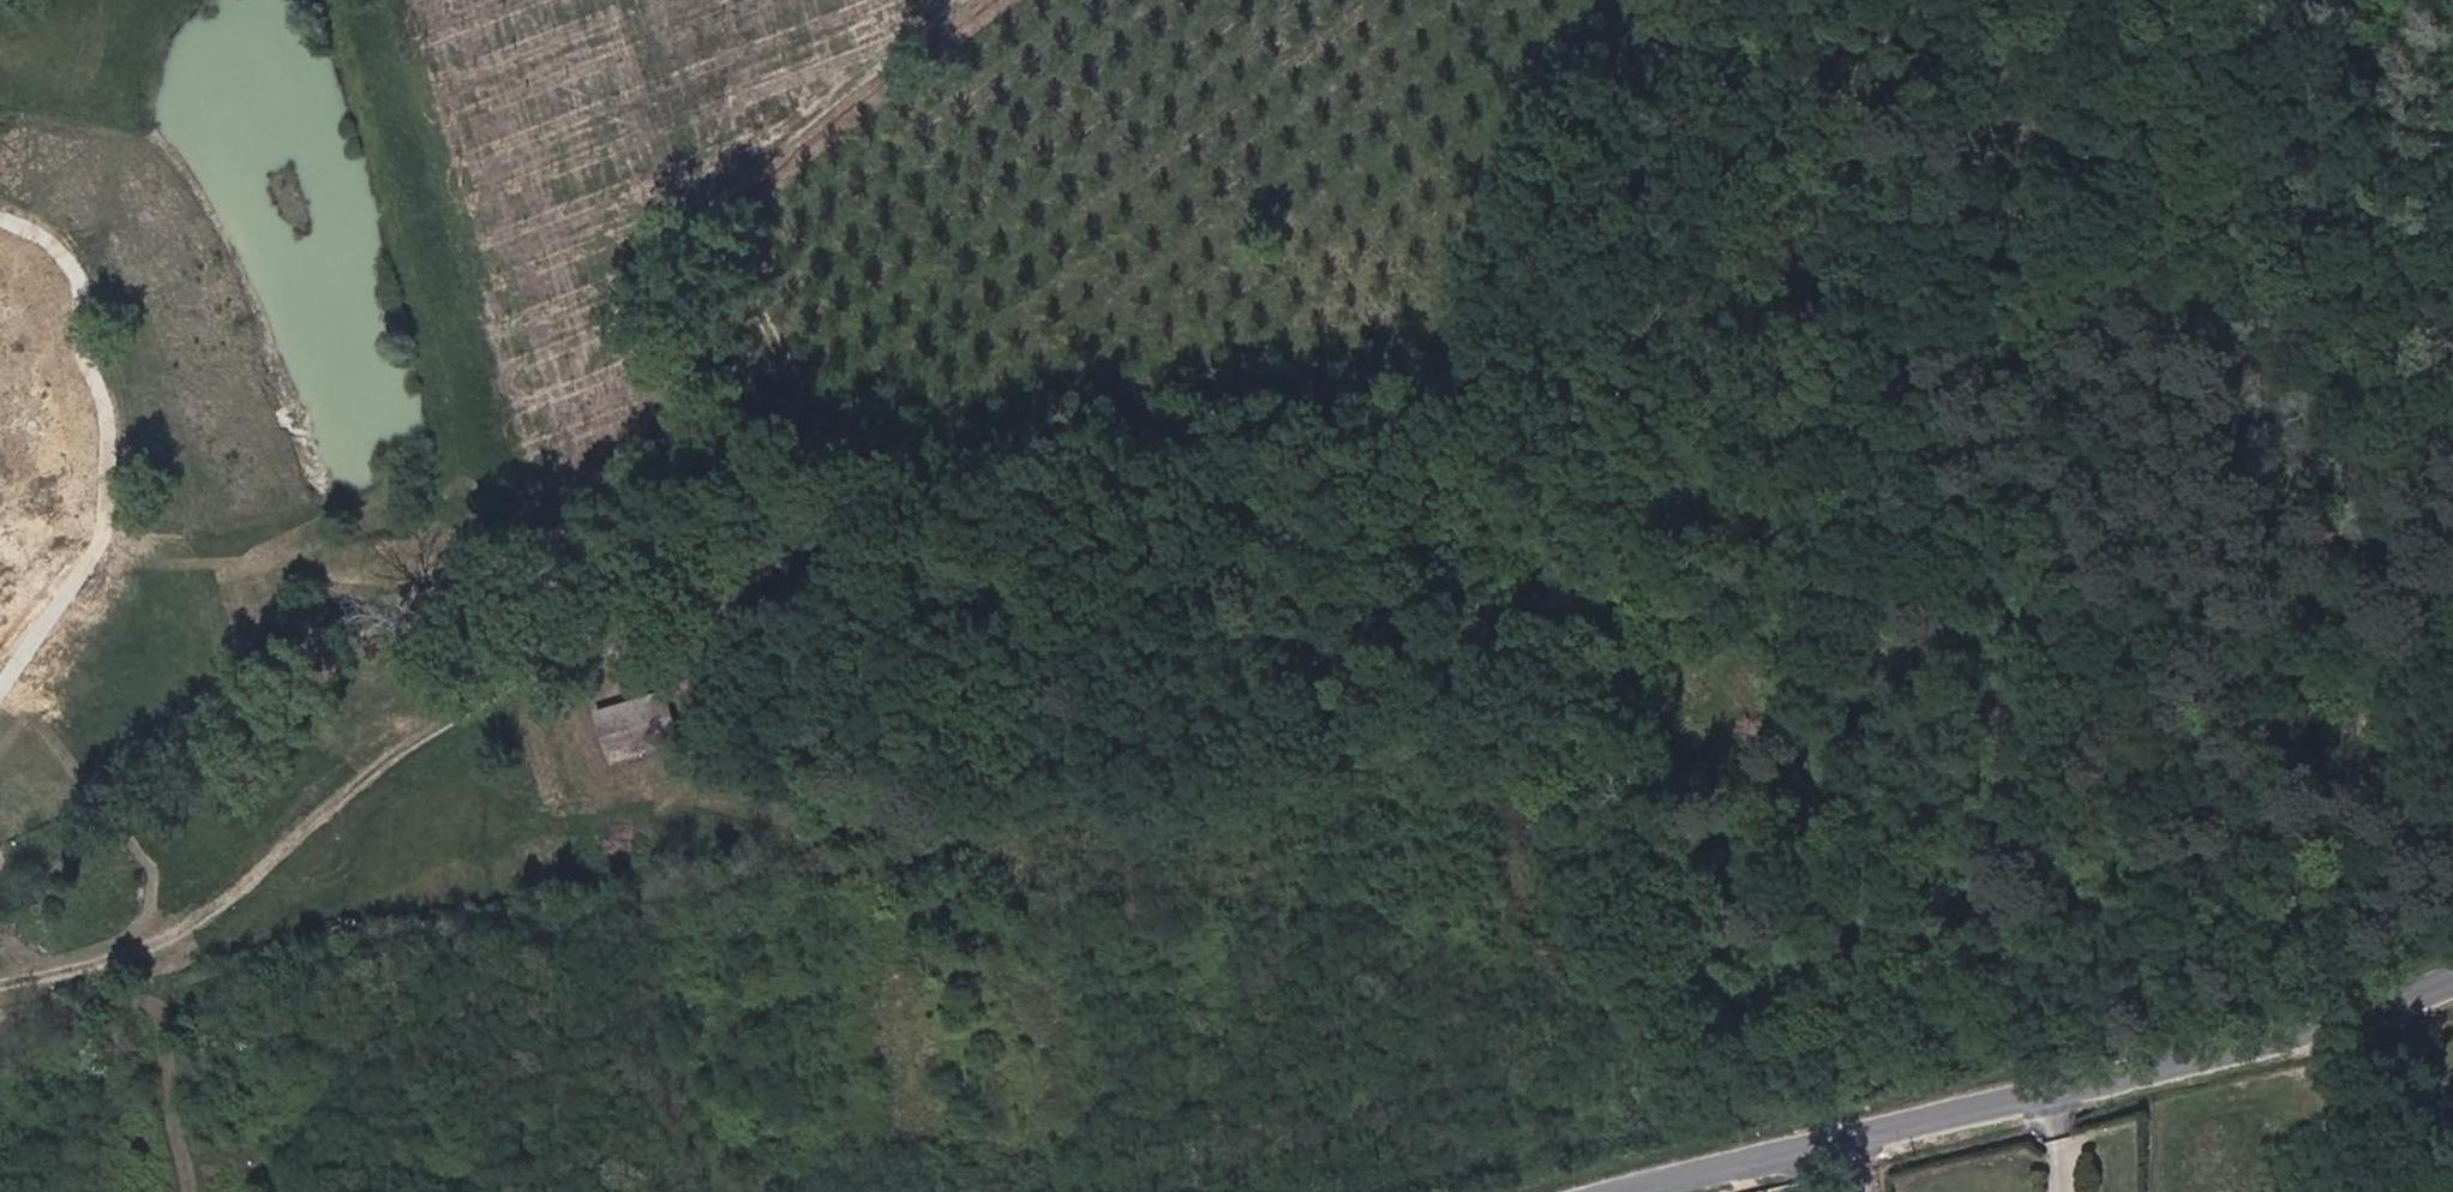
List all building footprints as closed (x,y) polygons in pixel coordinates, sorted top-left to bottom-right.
[(686,739),(670,691),(602,713),(618,762),(686,739)]
